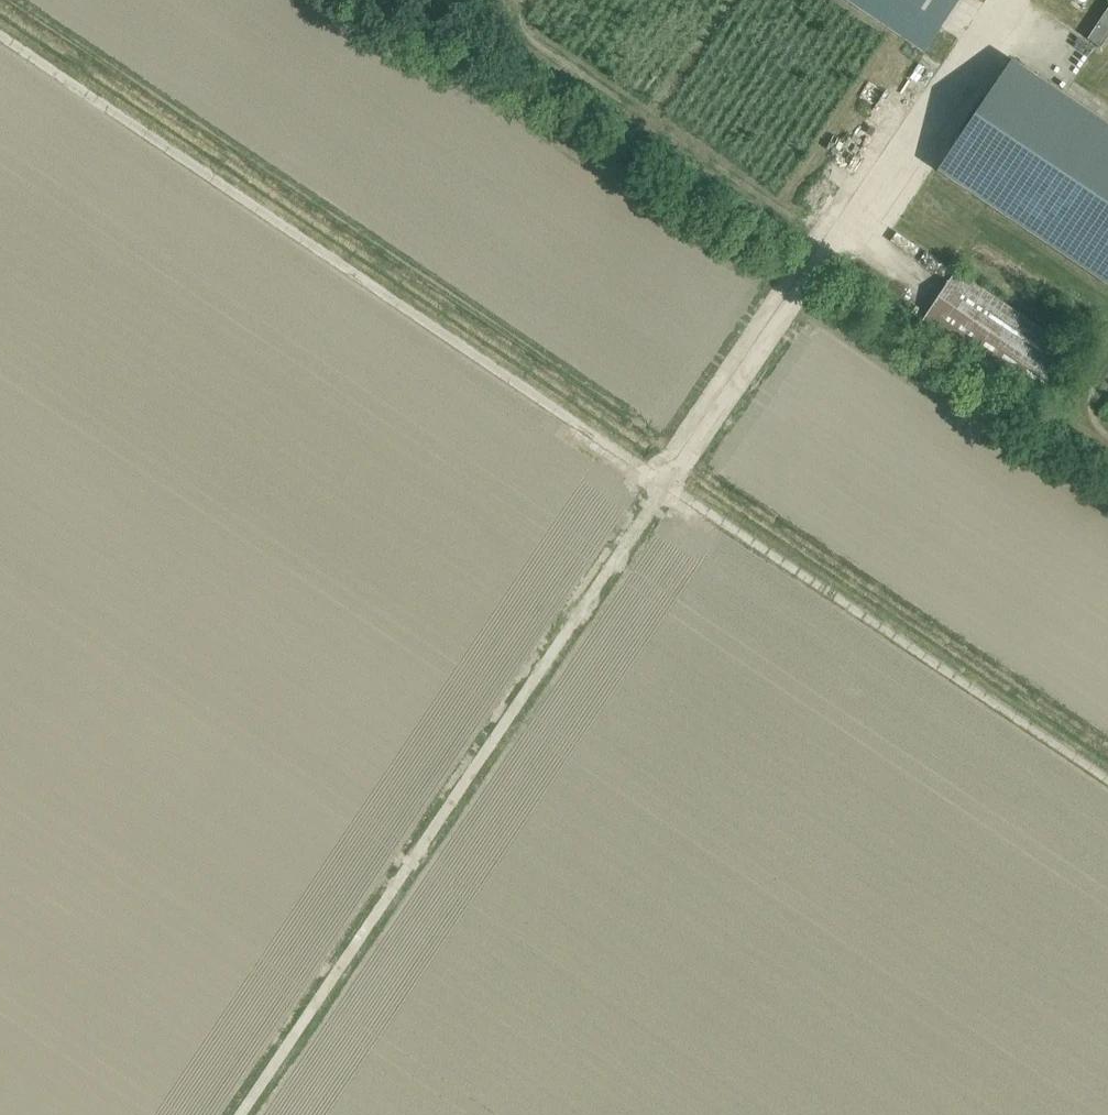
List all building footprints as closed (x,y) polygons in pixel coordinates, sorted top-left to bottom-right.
[(910,6),(893,23),(905,35),(922,17),(910,6)] [(1107,35),(1107,7),(1087,38),(1100,47),(1107,35)] [(937,170),(1107,285),(1107,126),(1011,61),(937,170)] [(956,268),(918,325),(1037,405),(1075,348),(956,268)]
